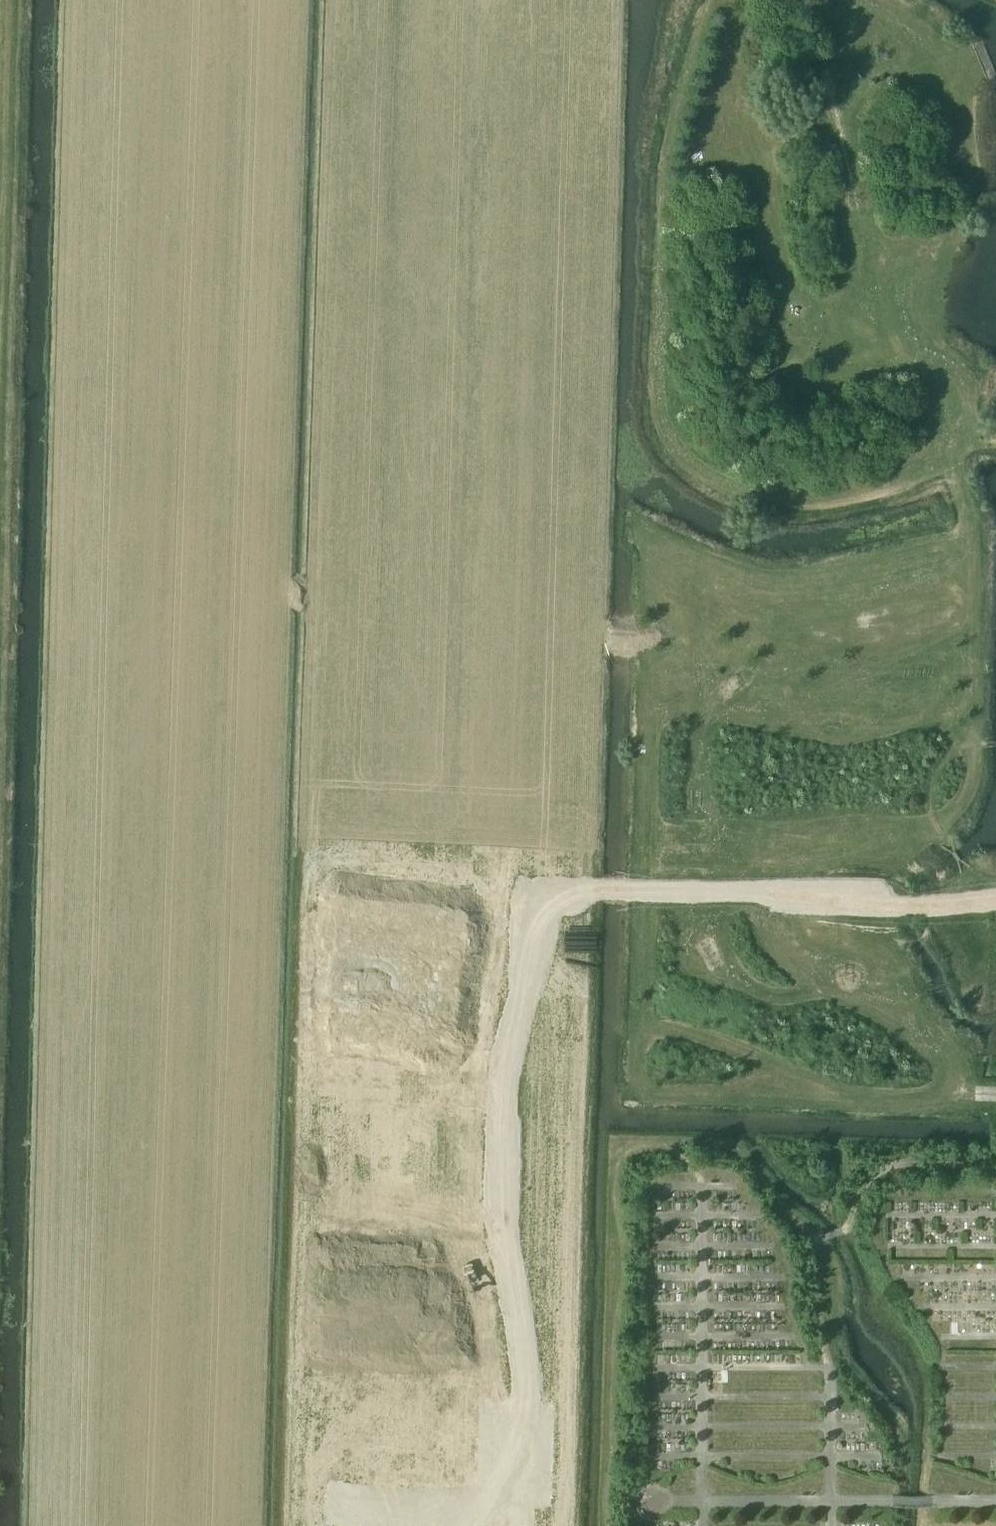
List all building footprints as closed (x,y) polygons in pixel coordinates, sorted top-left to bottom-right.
[(349,1406),(349,1418),(357,1418),(358,1406),(349,1406)] [(358,1406),(357,1418),(366,1418),(366,1408),(366,1407),(358,1406)] [(383,1407),(383,1419),(391,1419),(391,1407),(383,1407)] [(391,1407),(391,1419),(399,1419),(400,1408),(400,1407),(391,1407)] [(416,1408),(416,1419),(425,1420),(425,1408),(416,1408)] [(425,1408),(425,1420),(433,1420),(433,1409),(433,1408),(425,1408)] [(442,1409),(441,1420),(450,1420),(450,1409),(442,1409)]
